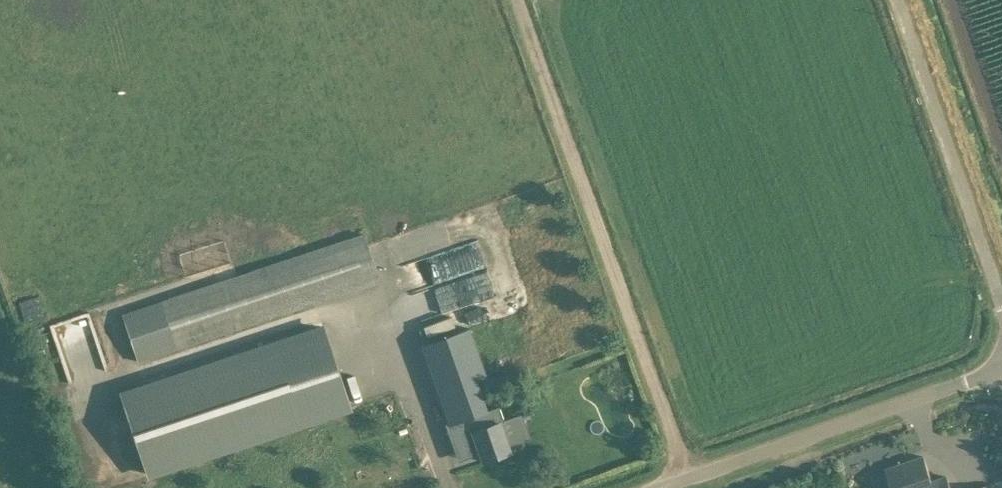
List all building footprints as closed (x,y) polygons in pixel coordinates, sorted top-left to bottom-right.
[(365,238),(159,305),(123,317),(137,363),(173,351),(380,282),(365,238)] [(480,246),(403,262),(408,288),(486,272),(480,246)] [(420,344),(440,400),(448,423),(449,423),(460,455),(478,449),(483,463),(511,453),(501,423),(504,422),(498,406),(485,411),(477,387),(474,379),(484,376),(467,328),(420,344)] [(324,330),(121,397),(147,475),(350,407),(324,330)] [(906,462),(908,467),(888,474),(889,475),(874,481),(876,487),(951,487),(947,476),(932,481),(924,456),(906,462)]
